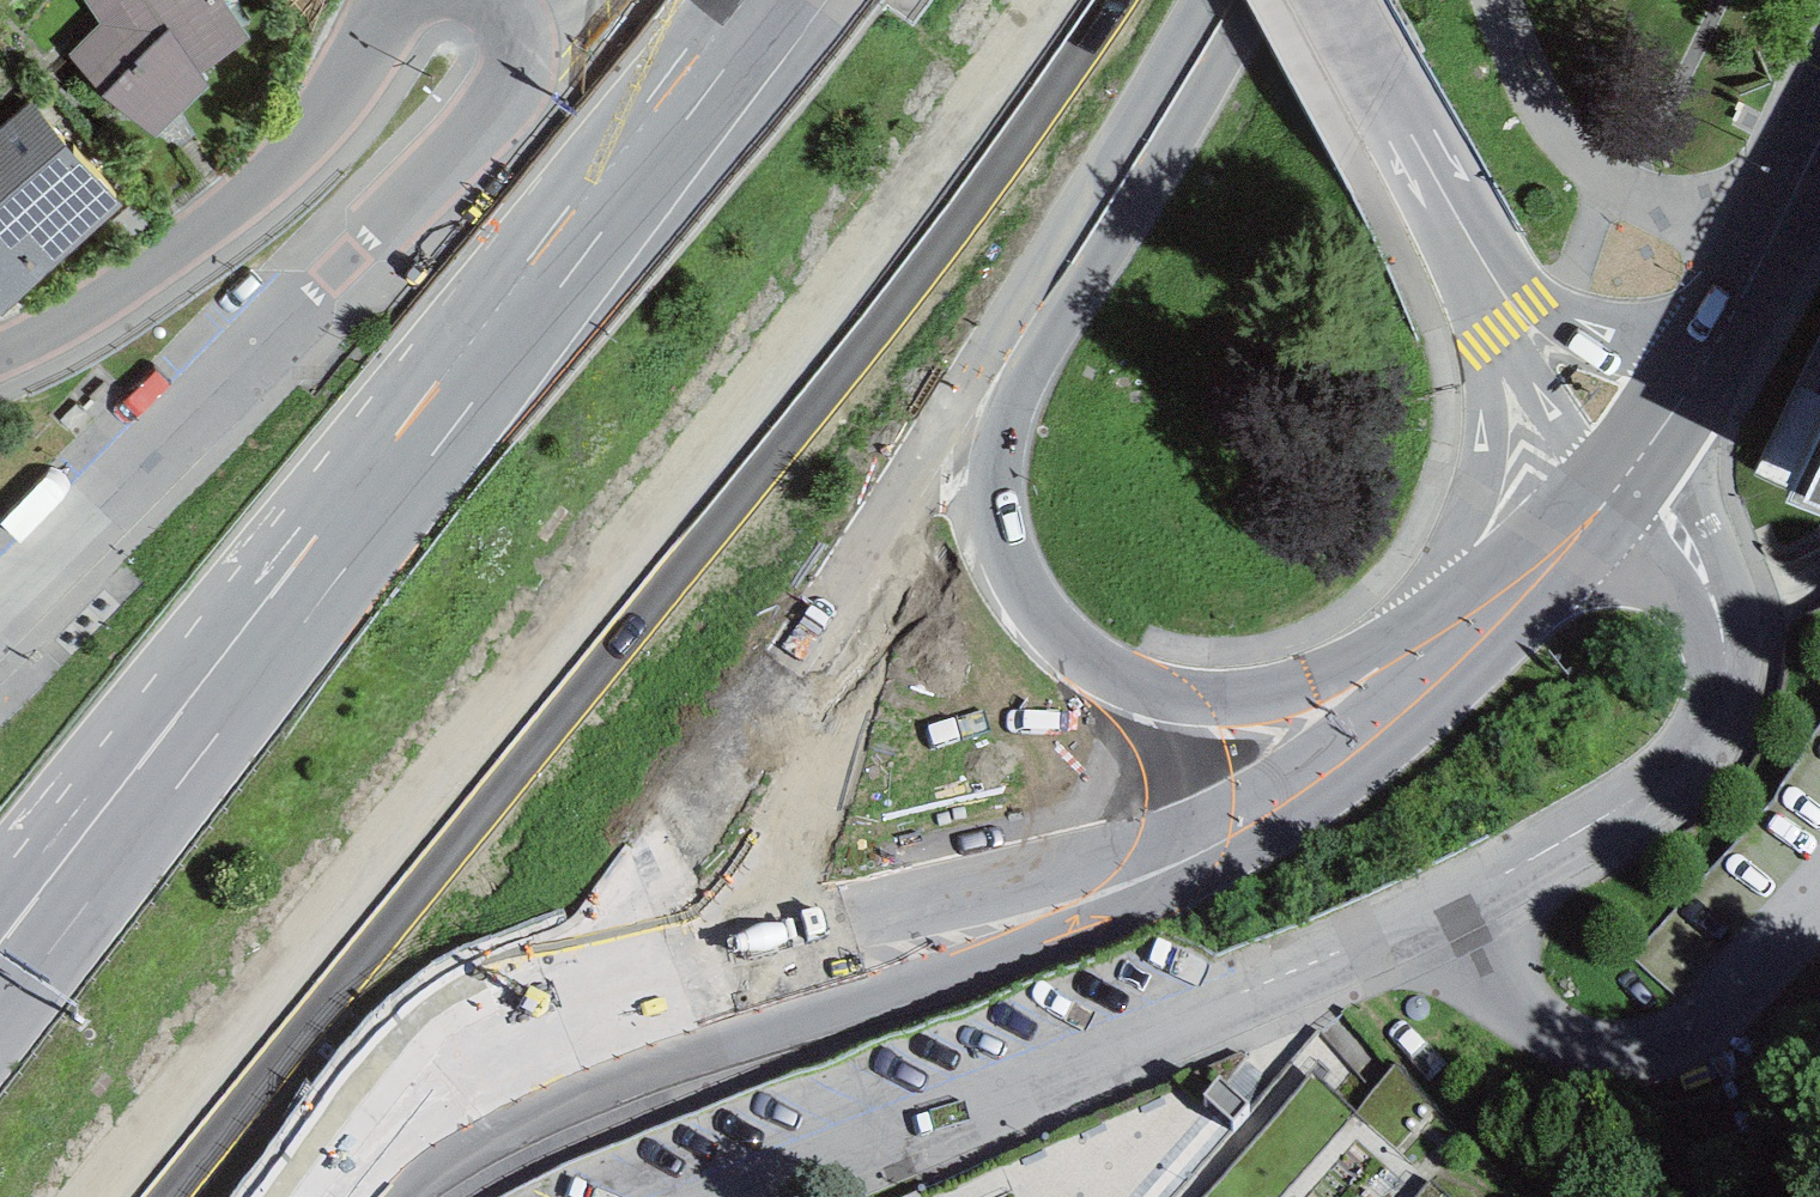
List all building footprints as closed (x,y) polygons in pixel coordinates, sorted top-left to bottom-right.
[(99,24),(69,54),(102,96),(156,137),(210,89),(200,75),(251,39),(225,0),(83,0),(99,24)] [(31,103),(0,130),(0,316),(123,208),(31,103)] [(1807,509),(1819,515),(1819,480),(1807,509)]
